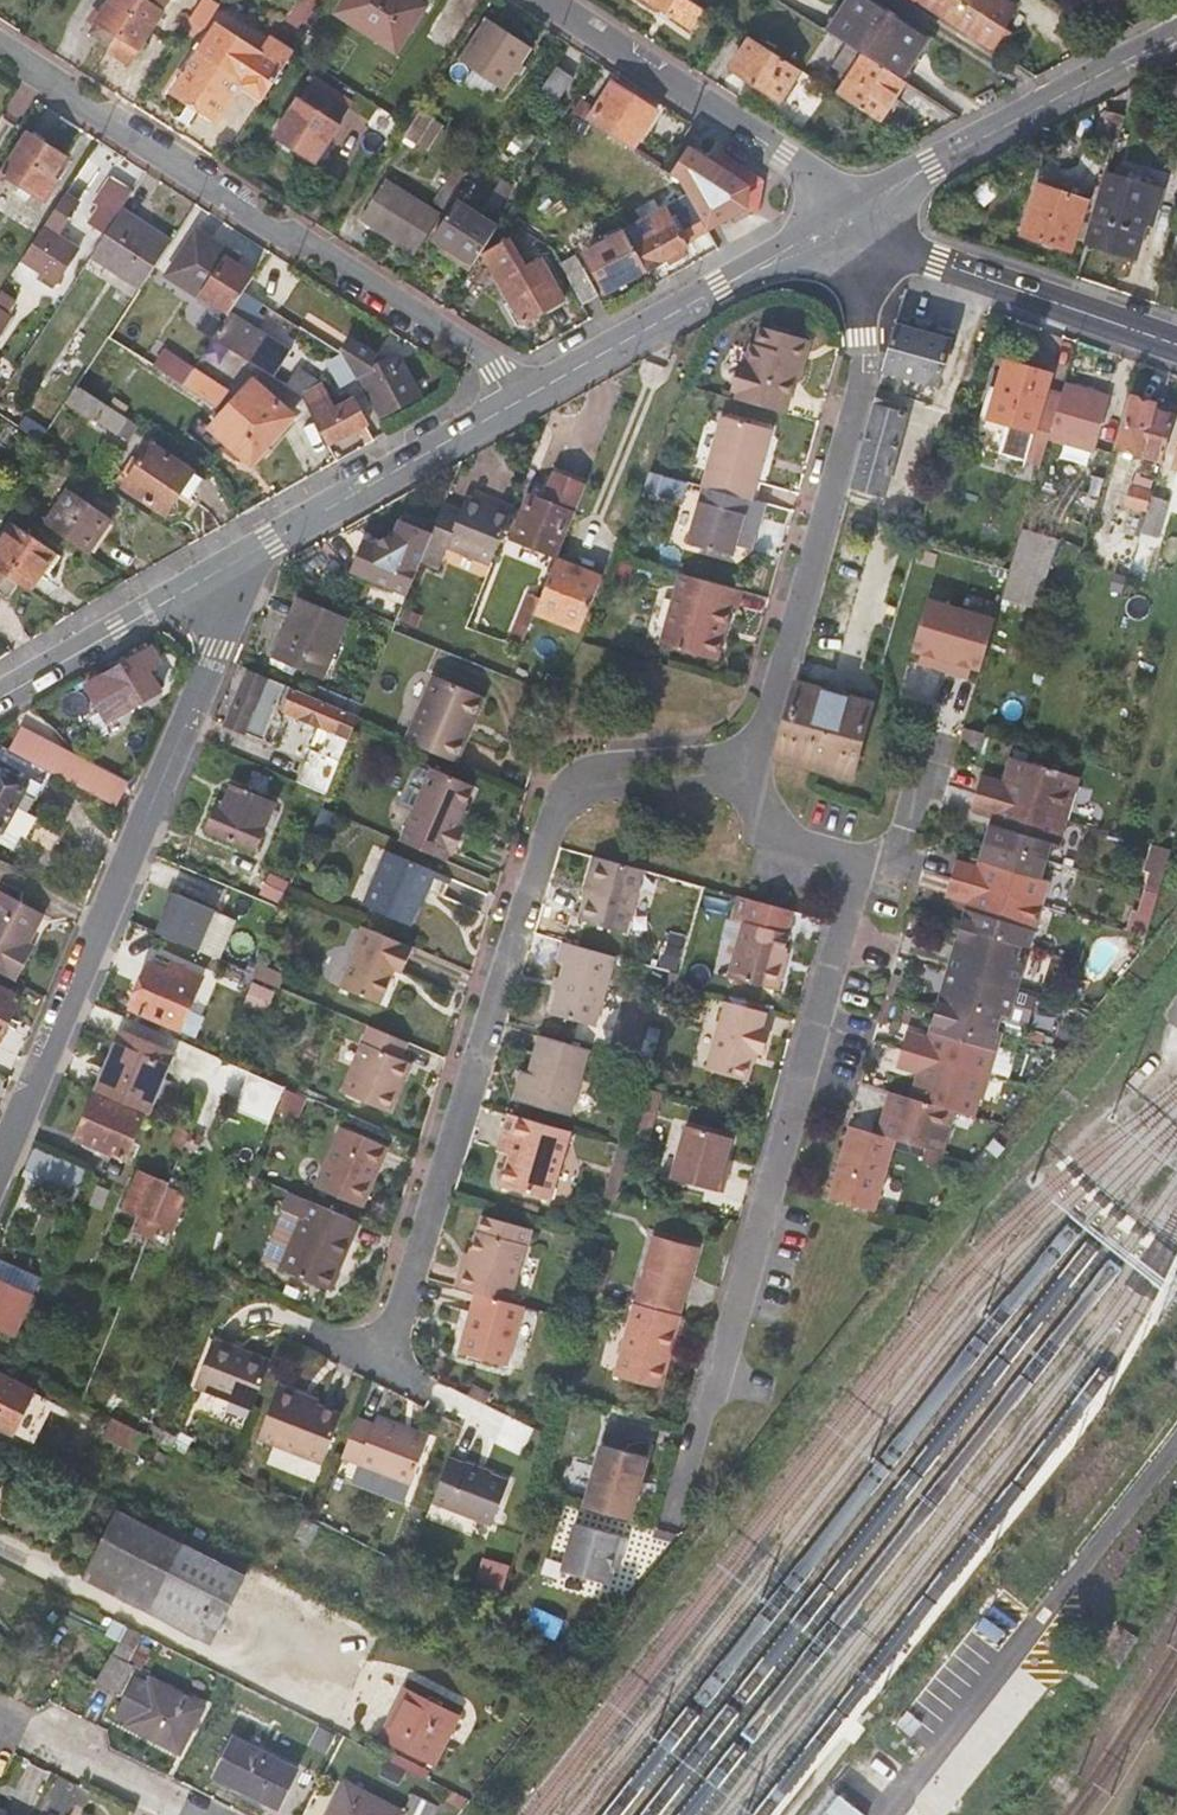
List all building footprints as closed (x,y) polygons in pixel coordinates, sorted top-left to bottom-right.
[(108,47),(138,0),(111,0),(89,34),(108,47)] [(131,62),(137,55),(142,58),(152,43),(145,39),(171,0),(138,0),(108,47),(131,62)] [(191,15),(201,0),(184,0),(179,7),(191,15)] [(210,0),(201,0),(191,15),(188,19),(202,29),(217,5),(210,0)] [(340,12),(399,46),(424,6),(414,0),(347,0),(340,12)] [(703,8),(691,0),(648,0),(691,27),(703,8)] [(927,34),(874,0),(847,0),(828,29),(865,53),(901,77),(927,34)] [(953,24),(967,0),(916,0),(953,24)] [(1002,26),(1015,8),(1003,0),(967,0),(953,24),(989,46),(1002,26)] [(488,19),(462,59),(505,87),(531,48),(488,19)] [(239,86),(263,100),(293,54),(269,39),(259,55),(215,28),(172,94),(216,122),(239,86)] [(779,98),(798,69),(749,38),(731,67),(779,98)] [(879,121),(905,79),(901,77),(865,53),(839,95),(879,121)] [(556,68),(538,96),(556,108),(574,80),(556,68)] [(613,83),(587,122),(632,150),(657,112),(613,83)] [(297,99),(273,135),(314,162),(338,127),(297,99)] [(414,109),(398,135),(409,143),(425,116),(414,109)] [(1102,139),(1116,143),(1125,113),(1109,109),(1102,139)] [(27,131),(1,172),(45,199),(56,181),(51,178),(65,156),(27,131)] [(692,146),(673,177),(678,180),(689,197),(706,228),(742,208),(750,183),(692,146)] [(437,205),(445,211),(470,173),(454,164),(446,178),(452,183),(437,205)] [(129,190),(108,176),(90,204),(94,207),(85,221),(102,233),(129,190)] [(1107,176),(1100,198),(1086,244),(1135,259),(1149,213),(1155,215),(1162,192),(1107,176)] [(437,214),(384,180),(361,216),(414,251),(437,214)] [(1037,184),(1019,234),(1068,253),(1086,201),(1037,184)] [(78,202),(63,192),(21,258),(56,280),(76,248),(58,236),(78,202)] [(689,197),(625,232),(646,271),(710,235),(706,228),(689,197)] [(434,240),(474,267),(498,229),(458,202),(434,240)] [(91,257),(140,289),(168,245),(120,213),(91,257)] [(212,303),(228,314),(242,293),(252,277),(226,259),(230,252),(197,230),(168,275),(200,296),(196,301),(208,308),(212,303)] [(1176,270),(1176,231),(1166,267),(1176,270)] [(646,271),(625,232),(586,254),(607,293),(646,271)] [(508,243),(483,257),(521,325),(563,302),(541,262),(525,271),(508,243)] [(580,257),(562,266),(569,279),(587,270),(580,257)] [(600,295),(587,270),(569,279),(583,305),(600,295)] [(0,291),(0,308),(9,314),(18,300),(1,289),(0,291)] [(259,304),(242,293),(228,314),(250,328),(257,317),(253,314),(259,304)] [(2,336),(14,317),(9,314),(0,308),(0,335),(2,336)] [(250,328),(228,314),(213,338),(273,377),(282,363),(286,353),(250,328)] [(307,315),(298,330),(328,349),(337,334),(307,315)] [(949,342),(895,324),(882,370),(937,386),(949,342)] [(749,370),(741,398),(740,404),(787,416),(795,384),(802,386),(807,364),(802,363),(807,342),(765,331),(759,352),(754,351),(749,370)] [(365,381),(382,415),(417,395),(403,367),(352,333),(337,355),(337,356),(340,358),(347,369),(350,375),(357,385),(365,381)] [(163,352),(153,368),(161,374),(172,357),(163,352)] [(333,384),(350,375),(347,369),(340,358),(337,356),(322,363),(333,384)] [(192,369),(172,357),(161,374),(181,386),(191,371),(192,369)] [(1047,389),(1051,374),(1006,359),(998,386),(991,384),(982,414),(993,453),(1043,467),(1051,439),(1064,394),(1047,389)] [(736,397),(741,398),(749,370),(743,369),(736,397)] [(228,396),(191,371),(181,386),(219,410),(228,396)] [(319,387),(296,372),(287,386),(301,395),(302,396),(319,387)] [(251,378),(210,425),(251,463),(292,416),(251,378)] [(1069,444),(1092,451),(1097,452),(1112,399),(1067,384),(1064,394),(1051,439),(1069,444)] [(319,387),(302,396),(326,444),(365,424),(367,423),(356,400),(336,410),(332,403),(323,385),(319,387)] [(91,421),(102,403),(76,387),(65,404),(91,421)] [(1116,447),(1163,462),(1176,418),(1153,410),(1154,406),(1130,399),(1116,447)] [(905,415),(873,404),(849,488),(882,496),(905,415)] [(26,409),(14,426),(41,442),(51,426),(26,409)] [(718,419),(698,490),(750,504),(769,434),(718,419)] [(1089,461),(1092,451),(1069,444),(1066,454),(1089,461)] [(153,445),(133,472),(129,469),(124,477),(128,481),(124,487),(165,515),(179,494),(175,492),(189,471),(153,445)] [(576,513),(589,479),(555,466),(546,490),(533,485),(512,538),(554,554),(573,511),(576,513)] [(196,476),(189,471),(175,492),(179,494),(182,496),(196,476)] [(1090,490),(1100,493),(1106,475),(1096,472),(1090,490)] [(96,552),(129,503),(86,474),(54,524),(96,552)] [(1124,504),(1148,511),(1152,498),(1157,482),(1133,475),(1124,504)] [(1168,502),(1152,498),(1148,511),(1147,515),(1162,519),(1168,502)] [(445,548),(491,566),(509,518),(463,501),(459,513),(443,507),(432,534),(420,563),(436,569),(445,548)] [(740,534),(747,536),(757,539),(760,523),(694,505),(682,547),(733,561),(736,548),(740,534)] [(354,570),(409,592),(420,563),(432,534),(402,521),(390,551),(364,542),(354,570)] [(0,555),(0,559),(31,581),(40,587),(64,551),(20,523),(0,555)] [(1061,537),(1026,527),(1005,599),(1042,609),(1061,537)] [(743,549),(747,536),(740,534),(736,548),(743,549)] [(18,600),(31,581),(0,559),(0,587),(18,600)] [(601,577),(557,560),(540,601),(535,614),(579,631),(601,577)] [(736,614),(741,595),(681,578),(661,650),(715,666),(730,613),(736,614)] [(529,629),(533,620),(535,614),(540,601),(528,596),(517,624),(529,629)] [(303,598),(279,657),(324,676),(348,617),(303,598)] [(998,622),(930,602),(915,653),(924,656),(932,658),(929,667),(965,678),(968,668),(975,670),(983,673),(998,622)] [(375,619),(370,631),(386,638),(390,627),(375,619)] [(546,626),(533,620),(529,629),(522,648),(535,654),(546,626)] [(508,644),(522,648),(529,629),(517,624),(508,644)] [(120,665),(116,659),(107,665),(110,671),(86,685),(99,708),(119,697),(126,708),(159,689),(148,669),(158,662),(151,648),(120,665)] [(922,665),(929,667),(932,658),(924,656),(922,665)] [(968,668),(965,678),(973,680),(975,670),(968,668)] [(438,669),(412,734),(461,755),(488,690),(438,669)] [(263,740),(277,710),(278,708),(287,686),(250,670),(228,725),(263,740)] [(872,703),(796,681),(774,759),(810,768),(850,780),(872,703)] [(344,719),(356,725),(359,716),(287,686),(278,708),(338,733),(344,719)] [(17,730),(6,750),(45,771),(117,808),(127,788),(17,730)] [(45,771),(6,750),(0,747),(0,832),(2,833),(0,836),(0,842),(13,850),(20,838),(25,840),(44,801),(34,795),(45,771)] [(315,749),(301,784),(328,794),(342,760),(315,749)] [(1013,782),(1007,781),(989,775),(983,794),(1078,821),(1090,779),(1014,757),(1009,773),(1016,774),(1013,782)] [(437,765),(410,829),(459,849),(470,822),(462,819),(477,781),(437,765)] [(1016,774),(1009,773),(1007,781),(1013,782),(1016,774)] [(277,806),(238,790),(229,811),(222,808),(211,831),(258,852),(277,806)] [(1078,821),(983,794),(978,813),(996,818),(1002,820),(1000,827),(994,825),(989,841),(1056,861),(1061,846),(1070,848),(1078,821)] [(328,829),(336,808),(324,803),(316,824),(328,829)] [(1002,820),(996,818),(994,825),(1000,827),(1002,820)] [(988,867),(982,865),(964,859),(958,878),(1053,906),(1061,879),(1051,877),(1056,861),(989,841),(985,858),(990,859),(988,867)] [(429,884),(437,866),(393,848),(369,903),(414,921),(429,884)] [(1157,850),(1130,933),(1145,937),(1172,855),(1157,850)] [(626,929),(643,867),(608,857),(595,854),(588,879),(594,880),(584,917),(626,929)] [(990,859),(985,858),(982,865),(988,867),(990,859)] [(454,873),(437,866),(429,884),(447,892),(454,873)] [(1053,906),(958,878),(952,897),(971,903),(977,905),(975,911),(969,909),(964,926),(1025,944),(1040,949),(1053,906)] [(15,983),(34,949),(29,945),(44,916),(0,893),(0,974),(15,983)] [(176,893),(159,932),(199,949),(216,910),(176,893)] [(731,921),(742,925),(727,980),(776,993),(783,969),(791,938),(784,937),(790,914),(737,899),(731,921)] [(977,905),(971,903),(969,909),(975,911),(977,905)] [(409,967),(418,944),(367,923),(359,947),(362,949),(349,984),(386,998),(401,964),(409,967)] [(1025,944),(964,926),(951,969),(1021,989),(1029,963),(1020,960),(1025,944)] [(594,1025),(613,957),(558,941),(554,960),(562,962),(548,1013),(594,1025)] [(174,965),(171,973),(151,965),(132,1009),(182,1030),(204,978),(174,965)] [(1021,989),(951,969),(939,1011),(999,1028),(1004,1013),(1013,1016),(1021,989)] [(21,1000),(0,988),(0,1038),(21,1000)] [(765,1016),(724,1004),(705,1073),(746,1085),(751,1067),(753,1068),(763,1033),(760,1033),(765,1016)] [(999,1028),(939,1011),(932,1034),(913,1029),(908,1047),(996,1074),(1008,1031),(999,1028)] [(401,1052),(408,1036),(371,1021),(345,1088),(395,1107),(416,1057),(401,1052)] [(124,1029),(98,1088),(149,1110),(175,1051),(124,1029)] [(528,1077),(521,1102),(572,1116),(590,1050),(540,1036),(528,1077)] [(996,1074),(908,1047),(902,1066),(921,1071),(914,1095),(958,1108),(974,1113),(979,1097),(988,1100),(996,1074)] [(514,1100),(521,1102),(528,1077),(522,1075),(514,1100)] [(883,1132),(901,1137),(946,1151),(958,1108),(914,1095),(896,1090),(883,1132)] [(96,1096),(79,1139),(97,1147),(97,1153),(110,1159),(113,1154),(124,1159),(142,1116),(96,1096)] [(549,1201),(568,1132),(508,1116),(502,1137),(513,1140),(508,1158),(500,1188),(549,1201)] [(854,1123),(838,1181),(834,1192),(882,1206),(901,1137),(883,1132),(854,1123)] [(345,1126),(321,1186),(367,1205),(391,1143),(345,1126)] [(171,1146),(184,1151),(191,1133),(178,1128),(171,1146)] [(730,1141),(685,1129),(670,1182),(721,1196),(730,1164),(724,1162),(730,1141)] [(497,1155),(508,1158),(513,1140),(502,1137),(497,1155)] [(74,1178),(44,1166),(30,1161),(23,1178),(37,1183),(67,1196),(74,1178)] [(136,1237),(147,1242),(169,1187),(140,1175),(126,1210),(143,1219),(136,1237)] [(603,1214),(614,1216),(624,1178),(614,1175),(603,1214)] [(336,1287),(363,1218),(306,1196),(294,1191),(267,1260),(287,1268),(336,1287)] [(464,1272),(458,1292),(476,1296),(511,1306),(530,1233),(482,1221),(478,1237),(477,1237),(467,1272),(464,1272)] [(586,1241),(584,1251),(593,1253),(596,1244),(586,1241)] [(699,1253),(659,1242),(641,1308),(681,1319),(699,1253)] [(14,1334),(30,1296),(38,1275),(0,1259),(0,1328),(14,1334)] [(508,1371),(524,1309),(511,1306),(476,1296),(459,1358),(508,1371)] [(641,1308),(637,1307),(617,1379),(664,1392),(684,1320),(681,1319),(641,1308)] [(201,1388),(259,1411),(277,1365),(220,1342),(201,1388)] [(13,1431),(33,1393),(0,1375),(0,1424),(13,1431)] [(350,1415),(312,1399),(312,1395),(288,1386),(268,1438),(332,1463),(350,1415)] [(378,1435),(360,1428),(345,1467),(415,1494),(432,1451),(380,1430),(378,1435)] [(630,1524),(648,1461),(601,1448),(584,1511),(630,1524)] [(512,1488),(454,1465),(436,1510),(495,1533),(512,1488)] [(200,1626),(218,1634),(243,1584),(116,1518),(89,1569),(120,1585),(112,1598),(193,1639),(200,1626)] [(628,1542),(576,1527),(563,1575),(607,1586),(611,1570),(615,1558),(623,1560),(628,1542)] [(623,1560),(615,1558),(611,1570),(620,1573),(623,1560)] [(481,1563),(475,1588),(503,1595),(509,1569),(481,1563)] [(89,1569),(82,1583),(112,1598),(120,1585),(89,1569)] [(211,1649),(218,1634),(200,1626),(193,1639),(211,1649)] [(147,1638),(128,1629),(115,1654),(99,1682),(119,1692),(121,1693),(133,1670),(131,1669),(147,1638)] [(141,1683),(123,1719),(136,1726),(133,1730),(185,1757),(208,1713),(157,1686),(154,1690),(141,1683)] [(409,1691),(383,1741),(437,1769),(463,1719),(409,1691)] [(223,1784),(282,1814),(287,1814),(307,1778),(244,1745),(223,1784)] [(350,1787),(335,1814),(405,1814),(350,1787)] [(820,1814),(861,1814),(835,1797),(820,1814)] [(416,1802),(409,1814),(437,1814),(438,1813),(416,1802)]
